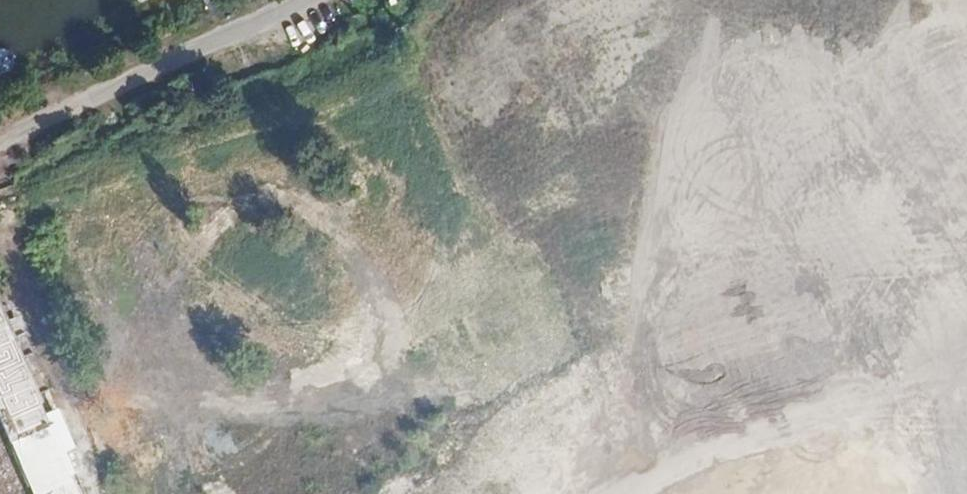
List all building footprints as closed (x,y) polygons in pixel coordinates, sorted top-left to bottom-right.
[(396,0),(390,3),(393,12),(400,9),(396,0)] [(475,303),(493,356),(456,369),(466,398),(577,360),(549,278),(475,303)] [(15,442),(52,426),(0,304),(0,406),(15,442)] [(751,389),(784,439),(818,417),(809,403),(791,414),(768,379),(751,389)] [(89,422),(99,466),(121,461),(111,417),(89,422)] [(895,493),(927,479),(922,469),(891,482),(895,493)] [(815,485),(818,493),(849,493),(843,476),(815,485)]
